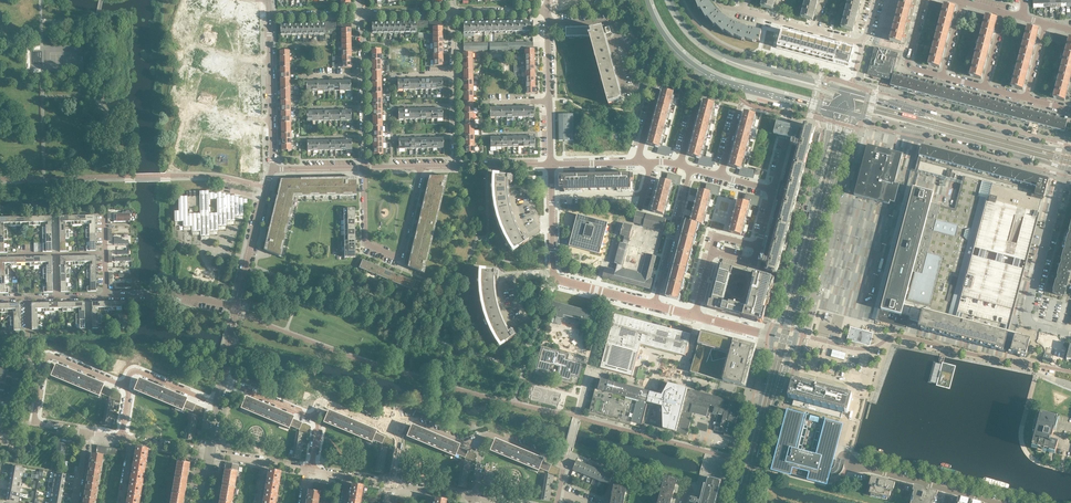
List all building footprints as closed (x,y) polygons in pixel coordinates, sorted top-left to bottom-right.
[(243,17),(254,17),(254,0),(242,0),(243,17)] [(708,1),(707,0),(695,0),(698,7),(699,7),(703,14),(713,6),(708,1)] [(774,0),(762,0),(761,7),(772,10),(774,0)] [(859,6),(860,1),(858,0),(848,0),(845,13),(856,16),(859,6)] [(914,0),(900,0),(892,40),(904,43),(914,0)] [(812,20),(814,11),(816,5),(805,2),(801,17),(812,20)] [(951,23),(953,13),(955,8),(944,5),(942,12),(940,20),(951,23)] [(726,19),(719,14),(718,12),(713,6),(703,14),(705,16),(706,15),(713,24),(714,23),(720,29),(726,19)] [(852,31),(855,22),(856,16),(845,13),(841,28),(852,31)] [(992,34),(995,24),(996,18),(986,16),(985,16),(983,23),(981,31),(992,34)] [(739,38),(743,27),(735,25),(736,25),(735,24),(734,24),(726,19),(720,29),(722,31),(723,30),(732,36),(732,35),(739,38)] [(947,38),(949,28),(951,23),(940,20),(936,35),(947,38)] [(760,38),(761,32),(751,30),(751,29),(751,30),(743,27),(739,38),(742,40),(742,39),(753,42),(753,41),(759,42),(760,42),(759,41),(760,40),(760,38)] [(1034,45),(1037,35),(1038,29),(1027,27),(1025,34),(1023,42),(1034,45)] [(622,95),(607,38),(605,34),(607,34),(605,28),(599,30),(599,28),(590,28),(566,28),(564,29),(564,30),(566,30),(566,37),(590,37),(590,38),(591,38),(609,105),(620,102),(619,96),(622,95)] [(988,49),(991,39),(992,34),(981,31),(977,46),(988,49)] [(943,53),(946,43),(947,38),(936,35),(932,50),(943,53)] [(526,49),(526,46),(526,42),(470,43),(470,47),(470,50),(489,50),(489,52),(507,52),(507,50),(524,49),(526,49)] [(1030,60),(1033,50),(1034,45),(1023,42),(1019,57),(1030,60)] [(984,64),(987,54),(988,49),(977,46),(973,61),(984,64)] [(939,68),(941,59),(943,53),(932,50),(928,65),(939,68)] [(1064,53),(1061,68),(1070,71),(1070,55),(1064,53)] [(1026,75),(1029,65),(1030,60),(1019,57),(1015,72),(1026,75)] [(980,79),(983,70),(984,64),(973,61),(969,76),(980,79)] [(1070,76),(1070,73),(1070,71),(1061,68),(1057,83),(1068,86),(1070,76)] [(899,88),(902,77),(903,74),(894,71),(891,80),(890,85),(889,90),(898,93),(899,88)] [(1022,90),(1024,81),(1026,75),(1015,72),(1011,87),(1022,90)] [(908,90),(910,79),(911,79),(911,76),(903,74),(902,77),(899,88),(908,90)] [(916,92),(919,82),(920,78),(911,76),(911,79),(910,79),(908,90),(916,92)] [(925,95),(928,84),(929,81),(920,78),(919,82),(916,92),(925,95)] [(934,97),(936,86),(937,86),(937,83),(929,81),(928,84),(925,95),(934,97)] [(942,99),(945,88),(946,85),(937,83),(937,86),(936,86),(934,97),(942,99)] [(1064,101),(1066,92),(1068,86),(1057,83),(1053,98),(1064,101)] [(951,101),(954,91),(955,88),(946,85),(945,88),(942,99),(951,101)] [(960,104),(963,93),(964,90),(955,88),(954,91),(951,101),(960,104)] [(663,90),(659,105),(670,108),(671,104),(672,101),(673,97),(674,93),(668,92),(663,90)] [(968,106),(971,95),(972,95),(972,92),(964,90),(963,93),(960,104),(968,106)] [(977,108),(980,98),(981,94),(972,92),(972,95),(971,95),(968,106),(977,108)] [(986,111),(989,100),(990,97),(981,94),(980,98),(977,108),(986,111)] [(188,95),(177,140),(189,143),(198,103),(199,104),(198,111),(243,121),(244,148),(244,164),(257,164),(256,126),(254,126),(254,124),(256,113),(200,100),(200,102),(198,101),(199,98),(188,95)] [(994,113),(997,102),(998,102),(998,99),(990,97),(989,100),(986,111),(994,113)] [(1003,115),(1006,104),(1006,105),(1007,101),(998,99),(998,102),(997,102),(994,113),(1003,115)] [(701,110),(700,116),(711,119),(712,115),(713,111),(713,108),(715,104),(709,102),(704,101),(702,108),(701,107),(700,110),(701,110)] [(1012,117),(1015,107),(1016,104),(1007,101),(1006,105),(1006,104),(1003,115),(1012,117)] [(1021,120),(1024,109),(1025,106),(1016,104),(1015,107),(1012,117),(1021,120)] [(659,105),(655,120),(666,123),(667,119),(669,112),(670,108),(659,105)] [(1029,122),(1032,111),(1033,108),(1025,106),(1024,109),(1021,120),(1029,122)] [(1038,124),(1041,114),(1042,110),(1033,108),(1032,111),(1029,122),(1038,124)] [(1047,127),(1050,116),(1051,113),(1047,112),(1042,110),(1041,114),(1038,124),(1047,127)] [(742,121),(741,127),(752,130),(753,126),(754,119),(755,115),(756,115),(750,113),(745,112),(743,118),(742,118),(741,121),(742,121)] [(1055,129),(1058,118),(1059,115),(1051,113),(1050,116),(1047,127),(1055,129)] [(574,140),(573,114),(558,115),(559,140),(574,140)] [(1064,131),(1068,117),(1059,115),(1058,118),(1055,129),(1064,131)] [(697,125),(696,131),(707,134),(708,130),(709,126),(710,123),(711,119),(700,116),(698,123),(697,122),(696,125),(697,125)] [(655,120),(651,135),(662,138),(663,134),(665,127),(666,123),(655,120)] [(777,269),(798,191),(811,141),(813,141),(813,142),(818,144),(821,134),(815,133),(813,133),(815,127),(805,124),(803,129),(799,128),(789,125),(777,122),(773,134),(786,137),(796,140),(795,141),(792,141),(791,145),(793,146),(783,181),(781,181),(780,186),(788,189),(785,197),(778,195),(776,201),(778,201),(763,258),(761,258),(760,262),(761,263),(760,269),(772,273),(772,274),(774,274),(774,273),(776,274),(777,270),(777,269)] [(738,136),(737,142),(748,145),(749,141),(750,134),(752,130),(741,127),(739,133),(738,133),(737,136),(738,136)] [(624,128),(589,129),(590,147),(625,147),(624,128)] [(693,140),(692,146),(703,149),(704,145),(706,138),(707,134),(696,131),(694,137),(693,137),(692,140),(693,140)] [(651,135),(648,145),(656,147),(658,148),(659,148),(660,146),(662,138),(651,135)] [(734,151),(733,157),(744,160),(745,156),(746,152),(746,149),(748,145),(737,142),(735,148),(734,148),(733,150),(734,151)] [(889,205),(902,155),(867,145),(854,195),(889,205)] [(691,149),(689,156),(697,158),(696,158),(699,159),(699,158),(700,159),(701,157),(703,149),(692,146),(691,146),(690,148),(691,149)] [(1018,294),(1040,214),(1038,213),(1042,197),(1044,198),(1048,180),(996,166),(996,167),(996,168),(992,167),(989,166),(989,165),(989,164),(956,156),(921,146),(918,157),(921,157),(918,170),(954,179),(955,175),(963,177),(955,209),(954,209),(931,203),(933,194),(910,188),(904,213),(906,213),(905,218),(904,221),(904,223),(901,222),(889,268),(888,274),(887,273),(887,274),(888,274),(883,291),(885,292),(883,300),(881,300),(878,308),(881,309),(879,318),(898,323),(897,326),(906,329),(909,318),(947,328),(947,327),(950,328),(953,329),(953,330),(952,333),(951,334),(952,334),(952,336),(951,336),(951,337),(1003,350),(1018,294)] [(732,160),(730,167),(737,169),(740,170),(740,169),(741,169),(741,170),(742,167),(744,160),(733,157),(731,157),(731,159),(732,160)] [(631,174),(572,176),(572,175),(568,175),(568,176),(564,176),(564,175),(560,175),(560,177),(560,178),(559,178),(560,188),(564,188),(564,191),(582,191),(582,188),(617,187),(617,190),(631,190),(631,180),(634,180),(633,175),(631,175),(631,174)] [(668,177),(666,181),(672,183),(676,184),(679,185),(681,178),(668,174),(668,177)] [(513,219),(510,211),(509,203),(508,194),(507,186),(511,186),(511,178),(510,178),(510,177),(492,175),(492,179),(492,189),(493,199),(494,209),(496,218),(500,228),(504,237),(509,246),(512,251),(527,241),(528,240),(523,233),(520,235),(516,227),(513,219)] [(445,185),(446,181),(447,176),(431,177),(430,181),(429,180),(427,188),(428,188),(427,196),(425,195),(424,203),(425,203),(423,210),(422,210),(420,218),(421,218),(419,225),(418,225),(416,233),(418,233),(416,240),(415,240),(413,248),(414,248),(412,255),(411,255),(409,262),(410,263),(409,268),(424,274),(426,266),(427,262),(425,262),(427,255),(428,256),(428,255),(427,254),(428,248),(430,248),(430,247),(429,247),(430,240),(432,241),(432,240),(430,239),(432,233),(433,233),(434,232),(432,232),(433,227),(435,228),(436,223),(434,223),(435,218),(437,218),(437,217),(436,217),(437,211),(439,211),(439,210),(437,210),(439,203),(441,204),(441,202),(439,202),(441,196),(442,196),(443,195),(441,195),(443,188),(444,189),(445,185)] [(298,202),(298,201),(356,200),(356,185),(356,183),(356,181),(356,180),(356,178),(345,178),(345,179),(344,179),(343,179),(341,179),(340,179),(339,179),(337,179),(336,179),(334,179),(333,179),(331,179),(330,179),(328,179),(327,179),(326,179),(325,179),(323,179),(322,179),(320,179),(319,179),(319,180),(318,180),(318,179),(317,179),(317,180),(315,180),(315,179),(313,179),(313,180),(312,180),(312,179),(311,179),(310,179),(310,180),(309,180),(309,179),(308,179),(308,180),(306,180),(306,179),(305,179),(305,180),(303,180),(303,179),(302,179),(302,180),(301,180),(300,180),(298,180),(297,180),(296,180),(295,180),(294,180),(293,180),(291,180),(281,180),(277,194),(278,194),(277,197),(277,198),(276,200),(277,200),(276,201),(276,202),(276,204),(275,204),(275,205),(275,206),(275,208),(274,209),(274,211),(274,212),(273,212),(273,213),(273,214),(273,215),(273,216),(272,218),(272,219),(272,220),(271,220),(271,221),(271,222),(271,223),(271,224),(271,226),(270,226),(270,227),(270,229),(270,228),(269,230),(270,230),(269,231),(269,232),(269,234),(268,234),(267,240),(266,240),(264,250),(266,251),(267,252),(269,253),(269,252),(270,253),(278,257),(285,259),(298,202)] [(657,195),(656,197),(667,200),(672,183),(666,181),(661,180),(660,184),(659,188),(658,188),(657,190),(658,191),(657,195)] [(707,184),(705,192),(711,193),(715,195),(718,195),(720,188),(707,184)] [(900,185),(895,184),(890,203),(895,204),(900,185)] [(697,201),(695,207),(706,210),(707,206),(709,199),(711,193),(705,192),(700,190),(698,198),(697,198),(696,201),(697,201)] [(226,226),(226,221),(235,221),(235,216),(243,216),(243,206),(243,203),(247,203),(247,199),(243,199),(243,198),(238,198),(238,197),(234,197),(234,196),(230,196),(230,195),(226,195),(225,194),(221,194),(221,193),(208,193),(208,192),(200,192),(200,214),(188,214),(187,197),(178,197),(179,212),(174,212),(175,222),(183,222),(183,226),(192,226),(192,231),(200,231),(201,236),(209,236),(209,231),(218,231),(218,226),(226,226)] [(746,195),(744,202),(749,203),(749,204),(754,205),(757,206),(759,198),(746,195)] [(652,212),(663,215),(664,214),(665,211),(666,204),(667,200),(656,197),(656,199),(655,203),(654,203),(653,205),(654,206),(653,210),(653,211),(652,211),(652,212)] [(736,211),(734,217),(745,220),(746,216),(748,210),(749,204),(749,203),(744,202),(738,201),(736,209),(735,208),(735,211),(736,211)] [(693,216),(691,222),(698,224),(702,225),(703,221),(705,214),(706,210),(695,207),(694,213),(693,213),(692,216),(693,216)] [(663,232),(666,219),(666,220),(636,212),(637,211),(636,211),(634,222),(643,224),(643,226),(663,231),(663,232)] [(131,221),(131,213),(114,212),(114,221),(131,221)] [(86,221),(86,215),(77,216),(77,225),(84,225),(84,221),(86,221)] [(95,224),(95,215),(86,215),(86,221),(89,221),(89,224),(95,224)] [(602,246),(606,231),(608,223),(588,218),(586,217),(578,215),(570,245),(575,247),(587,250),(589,250),(591,251),(590,252),(600,254),(600,253),(601,248),(602,246)] [(33,225),(33,216),(24,217),(25,222),(29,222),(29,226),(33,225)] [(42,222),(42,216),(33,216),(33,225),(40,225),(40,222),(42,222)] [(51,225),(51,216),(42,216),(42,222),(45,222),(46,225),(51,225)] [(68,222),(68,216),(59,216),(59,225),(65,225),(65,222),(68,222)] [(77,225),(77,216),(68,216),(68,222),(70,221),(70,225),(77,225)] [(16,226),(16,217),(7,217),(7,223),(9,223),(9,226),(16,226)] [(25,222),(24,217),(16,217),(16,226),(20,226),(20,222),(25,222)] [(730,232),(730,233),(741,236),(741,235),(741,234),(742,231),(744,224),(745,220),(734,217),(732,224),(731,223),(731,226),(732,226),(730,232)] [(684,230),(682,236),(694,240),(696,232),(698,224),(691,222),(689,222),(686,221),(685,227),(685,228),(684,230)] [(95,233),(95,224),(89,224),(89,226),(86,227),(86,233),(95,233)] [(628,245),(629,241),(629,240),(630,237),(633,227),(627,225),(625,224),(622,224),(619,235),(622,235),(622,238),(621,237),(620,240),(621,241),(620,243),(617,242),(611,263),(612,263),(615,264),(614,265),(613,265),(613,268),(614,268),(613,270),(610,269),(605,268),(603,276),(602,277),(603,277),(603,276),(611,278),(611,279),(614,280),(614,279),(622,281),(625,270),(624,270),(621,270),(622,265),(627,245),(628,245)] [(52,234),(51,225),(46,225),(46,227),(42,227),(42,234),(52,234)] [(69,234),(68,227),(65,227),(65,225),(59,225),(59,234),(69,234)] [(95,242),(95,233),(86,233),(86,238),(89,238),(90,242),(95,242)] [(52,243),(52,234),(42,234),(42,239),(46,238),(46,243),(52,243)] [(65,238),(69,238),(69,234),(59,234),(60,243),(65,242),(65,238)] [(680,245),(678,251),(690,255),(692,247),(694,240),(682,236),(682,237),(681,243),(680,245)] [(69,251),(69,247),(66,247),(65,242),(60,243),(60,252),(69,251)] [(96,251),(95,242),(90,242),(90,246),(86,246),(86,251),(96,251)] [(52,252),(52,243),(46,243),(46,247),(43,247),(43,252),(52,252)] [(1065,249),(1061,263),(1070,266),(1070,250),(1065,249)] [(676,260),(674,267),(686,270),(688,262),(690,255),(678,251),(677,258),(676,260)] [(650,290),(653,278),(650,277),(650,276),(650,273),(652,268),(653,269),(653,268),(652,268),(656,256),(656,257),(656,256),(647,254),(641,275),(638,274),(638,272),(625,269),(625,270),(622,281),(639,286),(638,286),(642,287),(650,289),(650,290)] [(52,265),(52,256),(43,257),(43,262),(46,262),(46,265),(52,265)] [(69,262),(69,256),(60,256),(60,265),(66,265),(66,262),(69,262)] [(78,265),(78,256),(69,256),(69,262),(71,262),(71,265),(78,265)] [(87,262),(87,256),(78,256),(78,265),(85,265),(84,262),(87,262)] [(96,265),(96,256),(87,256),(87,262),(90,261),(90,265),(96,265)] [(17,266),(16,257),(7,257),(8,263),(10,263),(10,266),(17,266)] [(25,263),(25,257),(16,257),(17,266),(21,266),(21,263),(25,263)] [(34,266),(34,257),(25,257),(25,263),(30,263),(30,266),(34,266)] [(43,262),(43,257),(34,257),(34,266),(41,266),(41,262),(43,262)] [(131,257),(117,257),(117,265),(128,265),(131,265),(131,257)] [(369,268),(371,264),(362,260),(359,268),(366,271),(367,268),(369,268)] [(1069,272),(1070,273),(1070,268),(1070,266),(1061,263),(1057,278),(1067,281),(1069,275),(1068,275),(1069,272)] [(377,266),(371,264),(369,268),(367,268),(366,271),(374,274),(375,271),(375,270),(377,266)] [(759,318),(758,322),(762,323),(762,322),(763,323),(767,306),(768,306),(770,300),(769,299),(771,291),(772,291),(773,288),(772,288),(774,279),(755,274),(719,264),(717,272),(718,272),(718,271),(720,272),(719,277),(716,276),(708,307),(708,308),(714,310),(755,320),(756,317),(759,318)] [(52,274),(52,265),(46,265),(46,268),(43,268),(43,274),(52,274)] [(69,274),(69,267),(66,267),(66,265),(60,265),(60,274),(69,274)] [(96,273),(96,265),(90,265),(90,267),(87,267),(87,274),(96,273)] [(381,277),(384,269),(379,267),(377,271),(375,271),(374,274),(381,277)] [(672,275),(670,282),(682,285),(684,277),(686,270),(674,267),(673,273),(672,275)] [(391,277),(393,273),(384,269),(381,277),(387,280),(388,276),(391,277)] [(500,315),(497,306),(495,298),(494,289),(494,281),(498,281),(498,273),(497,273),(497,272),(479,270),(479,274),(478,284),(479,294),(481,304),(483,314),(486,323),(490,332),(495,341),(499,346),(514,336),(513,336),(514,335),(510,328),(507,330),(503,323),(500,315)] [(96,282),(96,273),(87,274),(87,278),(90,278),(90,282),(96,282)] [(399,275),(393,273),(391,277),(388,276),(387,280),(396,283),(397,280),(399,275)] [(52,283),(52,274),(43,274),(43,279),(47,279),(47,283),(52,283)] [(66,278),(69,278),(69,274),(60,274),(60,283),(66,283),(66,278)] [(857,284),(863,285),(866,276),(860,274),(857,284)] [(8,275),(0,275),(0,284),(5,284),(5,280),(8,280),(8,275)] [(405,283),(407,278),(401,276),(399,280),(397,280),(396,283),(406,287),(407,284),(405,283)] [(415,282),(411,280),(407,278),(405,283),(407,284),(406,287),(412,290),(415,282)] [(1064,290),(1065,287),(1066,288),(1067,281),(1057,278),(1053,294),(1063,297),(1065,290),(1064,290)] [(116,287),(132,287),(131,279),(127,279),(127,283),(116,283),(116,287)] [(96,291),(96,282),(90,282),(90,287),(87,287),(87,291),(96,291)] [(668,291),(666,297),(678,300),(680,292),(682,285),(670,282),(669,288),(668,290),(668,291)] [(53,292),(52,283),(47,283),(47,288),(43,288),(44,292),(53,292)] [(70,292),(70,287),(66,287),(66,283),(60,283),(61,292),(70,292)] [(8,288),(5,288),(5,284),(0,284),(0,293),(8,293),(8,288)] [(833,299),(844,302),(846,295),(839,293),(839,291),(836,290),(833,299)] [(868,307),(871,292),(864,290),(861,306),(868,307)] [(817,307),(820,308),(821,307),(829,309),(831,303),(819,300),(817,307)] [(110,310),(110,301),(101,302),(101,307),(103,307),(103,311),(110,310)] [(118,307),(118,301),(110,301),(110,310),(116,310),(116,307),(118,307)] [(128,310),(127,301),(118,301),(118,307),(122,307),(122,310),(128,310)] [(58,308),(58,302),(49,303),(49,312),(54,312),(54,308),(58,308)] [(67,311),(67,302),(58,302),(58,308),(63,308),(63,311),(67,311)] [(76,308),(76,302),(67,302),(67,311),(74,311),(74,308),(76,308)] [(85,311),(85,302),(76,302),(76,308),(79,308),(79,311),(85,311)] [(101,307),(101,302),(92,302),(92,311),(98,311),(98,307),(101,307)] [(594,323),(596,314),(582,310),(582,309),(565,305),(565,306),(551,302),(548,311),(557,314),(554,323),(560,325),(561,321),(578,325),(577,330),(577,329),(583,331),(585,321),(594,323)] [(10,309),(10,303),(1,303),(1,313),(8,312),(8,309),(10,309)] [(19,312),(19,303),(10,303),(10,309),(13,309),(13,312),(19,312)] [(40,309),(40,303),(31,303),(32,312),(37,312),(37,309),(40,309)] [(49,312),(49,303),(40,303),(40,309),(43,308),(43,312),(49,312)] [(128,319),(128,310),(122,310),(122,312),(118,312),(119,319),(128,319)] [(85,320),(85,311),(79,311),(79,313),(76,313),(76,320),(85,320)] [(101,319),(101,313),(98,313),(98,311),(92,311),(92,320),(101,319)] [(19,321),(19,312),(13,312),(14,314),(10,314),(10,321),(19,321)] [(41,321),(41,314),(37,314),(37,312),(32,312),(32,321),(41,321)] [(691,334),(632,319),(629,318),(615,314),(610,332),(607,345),(601,368),(604,369),(632,377),(641,344),(685,356),(691,334)] [(98,324),(101,324),(101,319),(92,320),(92,329),(98,328),(98,324)] [(128,328),(128,319),(119,319),(119,324),(122,324),(122,328),(128,328)] [(85,329),(85,320),(76,320),(76,324),(79,324),(80,329),(85,329)] [(20,330),(19,321),(10,321),(10,326),(14,326),(14,330),(20,330)] [(38,325),(41,325),(41,321),(32,321),(32,330),(38,330),(38,325)] [(869,346),(873,333),(850,327),(847,340),(869,346)] [(757,346),(701,332),(691,373),(746,387),(757,346)] [(1025,356),(1030,340),(1014,336),(1010,352),(1025,356)] [(579,378),(583,364),(567,359),(568,357),(565,356),(566,353),(541,347),(535,369),(549,373),(551,365),(555,366),(559,367),(556,377),(570,381),(571,376),(579,378)] [(832,350),(830,357),(844,360),(845,353),(832,350)] [(949,389),(956,366),(942,362),(936,386),(949,389)] [(67,383),(72,372),(67,370),(67,371),(65,370),(65,369),(63,368),(62,369),(60,368),(61,367),(56,365),(51,377),(52,376),(67,383)] [(83,389),(88,379),(83,377),(81,377),(81,376),(78,375),(76,375),(77,374),(72,372),(67,383),(83,389)] [(848,414),(852,397),(847,396),(849,389),(799,376),(798,383),(793,382),(788,399),(794,400),(792,406),(841,418),(842,413),(848,414)] [(598,390),(600,383),(597,382),(598,379),(598,378),(598,379),(595,389),(596,389),(590,414),(630,424),(636,400),(598,390)] [(99,397),(100,394),(103,387),(103,386),(104,385),(99,383),(99,384),(97,383),(94,381),(94,382),(92,381),(88,379),(83,389),(99,396),(99,397)] [(150,397),(155,386),(150,384),(150,385),(148,384),(148,383),(146,382),(145,383),(144,382),(139,379),(134,391),(135,390),(150,397)] [(650,392),(601,379),(600,383),(598,390),(636,400),(630,424),(630,425),(641,428),(640,427),(631,425),(631,422),(641,425),(647,404),(645,404),(645,402),(647,403),(650,392)] [(166,403),(171,393),(166,391),(164,391),(164,390),(161,389),(161,390),(159,389),(160,388),(155,386),(150,397),(166,403)] [(709,418),(710,413),(716,414),(717,412),(718,413),(714,430),(724,433),(724,436),(732,438),(741,405),(730,403),(731,400),(690,389),(687,400),(671,396),(667,412),(680,416),(676,432),(687,435),(693,413),(709,418)] [(183,408),(186,401),(187,400),(182,397),(182,398),(180,397),(177,396),(175,395),(171,393),(166,403),(182,410),(182,411),(183,408)] [(257,415),(262,404),(257,402),(257,403),(255,402),(252,400),(252,401),(250,400),(246,398),(241,409),(242,408),(257,415)] [(273,421),(277,411),(273,409),(272,410),(271,409),(271,408),(268,407),(268,408),(266,407),(266,406),(262,404),(257,415),(273,421)] [(824,485),(841,424),(824,419),(824,418),(824,417),(823,417),(823,416),(822,416),(822,417),(821,417),(821,418),(807,415),(808,414),(807,413),(807,412),(806,412),(805,412),(805,413),(804,413),(804,414),(786,409),(769,469),(824,485)] [(289,429),(290,426),(293,419),(293,418),(289,416),(288,416),(286,415),(287,415),(284,414),(282,414),(282,413),(277,411),(273,421),(289,428),(288,429),(289,429)] [(340,429),(344,418),(339,416),(339,417),(337,416),(338,416),(335,414),(335,415),(333,414),(328,412),(323,423),(324,423),(324,422),(340,429)] [(1052,435),(1053,430),(1055,431),(1057,422),(1056,422),(1057,418),(1040,414),(1039,414),(1038,415),(1037,417),(1036,418),(1035,420),(1035,421),(1034,422),(1034,424),(1033,424),(1033,426),(1033,427),(1033,428),(1033,429),(1032,430),(1032,432),(1032,434),(1033,436),(1033,437),(1034,437),(1031,446),(1031,448),(1037,449),(1038,448),(1049,451),(1048,452),(1055,454),(1055,453),(1058,443),(1049,441),(1051,434),(1052,434),(1052,435)] [(356,435),(360,425),(355,423),(355,424),(353,423),(353,422),(351,421),(350,422),(349,421),(349,420),(344,418),(340,429),(356,435)] [(371,443),(373,440),(375,433),(376,432),(371,430),(369,429),(367,428),(366,428),(364,427),(365,427),(360,425),(356,435),(371,442),(371,443)] [(423,443),(427,432),(423,430),(422,431),(420,430),(421,430),(418,429),(416,428),(411,426),(406,437),(407,437),(407,436),(423,443)] [(1,443),(1,446),(9,447),(11,433),(3,431),(3,433),(0,433),(0,443),(1,443)] [(439,450),(443,439),(438,437),(438,438),(436,437),(437,436),(434,435),(434,436),(432,435),(432,434),(427,432),(423,443),(439,450)] [(456,454),(459,447),(459,446),(454,444),(452,444),(452,443),(450,442),(449,442),(448,442),(448,441),(443,439),(439,450),(454,456),(454,457),(456,454)] [(506,457),(510,447),(506,445),(505,445),(504,444),(501,443),(499,442),(494,440),(490,451),(506,457)] [(96,442),(94,451),(101,452),(102,443),(96,442)] [(63,456),(65,444),(58,443),(56,455),(63,456)] [(102,443),(101,452),(107,453),(109,444),(102,443)] [(109,444),(107,453),(114,454),(116,446),(109,444)] [(522,464),(526,453),(521,451),(521,452),(519,451),(520,450),(517,449),(517,450),(515,449),(515,448),(510,447),(506,457),(522,464)] [(146,462),(148,450),(136,448),(134,460),(146,462)] [(886,453),(866,448),(865,448),(864,449),(864,450),(864,451),(864,452),(865,452),(885,458),(885,457),(886,457),(886,456),(887,456),(887,455),(886,454),(886,453)] [(539,468),(542,461),(542,460),(537,458),(535,458),(536,457),(533,456),(532,457),(531,456),(531,455),(526,453),(522,464),(537,470),(537,471),(539,468)] [(102,466),(103,456),(92,454),(90,464),(102,466)] [(190,464),(191,457),(178,455),(177,462),(190,464)] [(144,474),(146,462),(134,460),(132,472),(144,474)] [(932,465),(931,465),(914,460),(914,461),(913,461),(913,462),(912,462),(912,463),(913,463),(913,464),(914,465),(930,469),(931,469),(931,468),(932,468),(932,467),(932,466),(932,465)] [(578,472),(582,463),(577,461),(573,470),(578,472)] [(190,464),(177,462),(176,470),(189,472),(190,464)] [(237,472),(238,465),(226,463),(225,470),(237,472)] [(583,474),(587,465),(582,463),(578,472),(583,474)] [(99,480),(102,466),(90,464),(88,478),(99,480)] [(588,476),(592,467),(587,465),(583,474),(588,476)] [(940,471),(958,475),(959,475),(959,474),(960,474),(960,473),(960,472),(959,471),(941,466),(940,466),(939,467),(938,468),(938,469),(938,470),(939,470),(939,471),(940,471)] [(593,478),(597,469),(592,467),(588,476),(593,478)] [(598,480),(602,471),(597,469),(593,478),(598,480)] [(187,480),(189,472),(176,470),(175,478),(187,480)] [(237,472),(225,470),(223,478),(236,480),(237,472)] [(279,485),(281,472),(268,470),(266,483),(279,485)] [(603,482),(607,474),(602,471),(598,480),(603,482)] [(142,486),(144,474),(132,472),(130,484),(142,486)] [(609,485),(612,476),(607,474),(603,482),(609,485)] [(965,479),(966,479),(984,483),(985,483),(985,482),(986,481),(985,480),(985,479),(984,479),(966,474),(966,475),(965,475),(964,475),(964,476),(964,477),(964,478),(965,479)] [(893,492),(895,483),(871,477),(870,483),(869,486),(871,486),(869,493),(871,494),(870,496),(887,500),(887,498),(889,499),(891,491),(893,492)] [(97,493),(99,480),(88,478),(85,491),(97,493)] [(186,488),(187,480),(175,478),(173,486),(186,488)] [(234,488),(236,480),(223,478),(222,486),(234,488)] [(675,487),(677,481),(665,478),(661,493),(673,496),(674,490),(676,490),(676,488),(675,487)] [(708,478),(707,481),(703,480),(699,496),(698,499),(693,498),(691,502),(715,502),(716,500),(721,481),(708,478)] [(277,496),(279,485),(266,483),(264,494),(277,496)] [(140,498),(142,486),(130,484),(128,495),(140,498)] [(360,502),(363,486),(352,485),(351,489),(350,489),(349,495),(350,495),(349,500),(360,502)] [(943,497),(942,496),(940,495),(939,495),(937,494),(938,492),(928,489),(928,491),(926,490),(926,489),(914,485),(913,491),(914,492),(913,496),(912,497),(914,497),(914,498),(913,502),(911,502),(912,502),(911,502),(932,502),(935,502),(941,502),(941,501),(943,497)] [(185,496),(186,488),(173,486),(172,494),(185,496)] [(233,496),(234,488),(222,486),(220,494),(233,496)] [(624,501),(626,489),(615,487),(614,492),(613,491),(612,491),(612,494),(613,494),(613,496),(613,499),(624,501)] [(97,493),(85,491),(83,502),(95,502),(97,493)] [(318,502),(320,493),(308,491),(306,501),(318,502)] [(672,499),(673,496),(661,493),(659,502),(672,502),(673,502),(671,502),(672,499)] [(185,496),(172,494),(171,502),(179,502),(183,502),(185,496)] [(233,496),(220,494),(219,502),(227,502),(232,502),(233,496)] [(277,496),(264,494),(263,502),(276,502),(277,496)]
